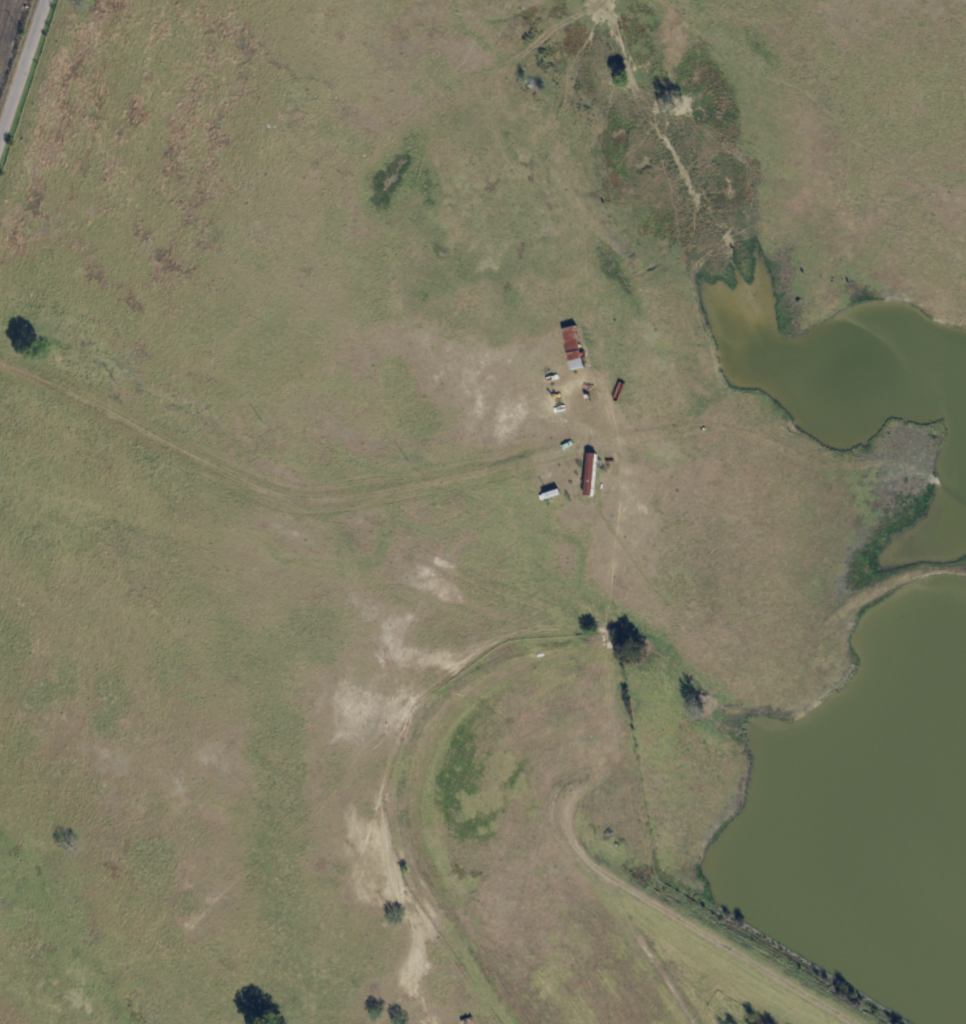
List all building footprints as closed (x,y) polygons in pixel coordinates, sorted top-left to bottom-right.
[(572,369),(586,366),(578,325),(564,327),(572,369)] [(597,453),(588,452),(585,495),(594,496),(597,453)]
